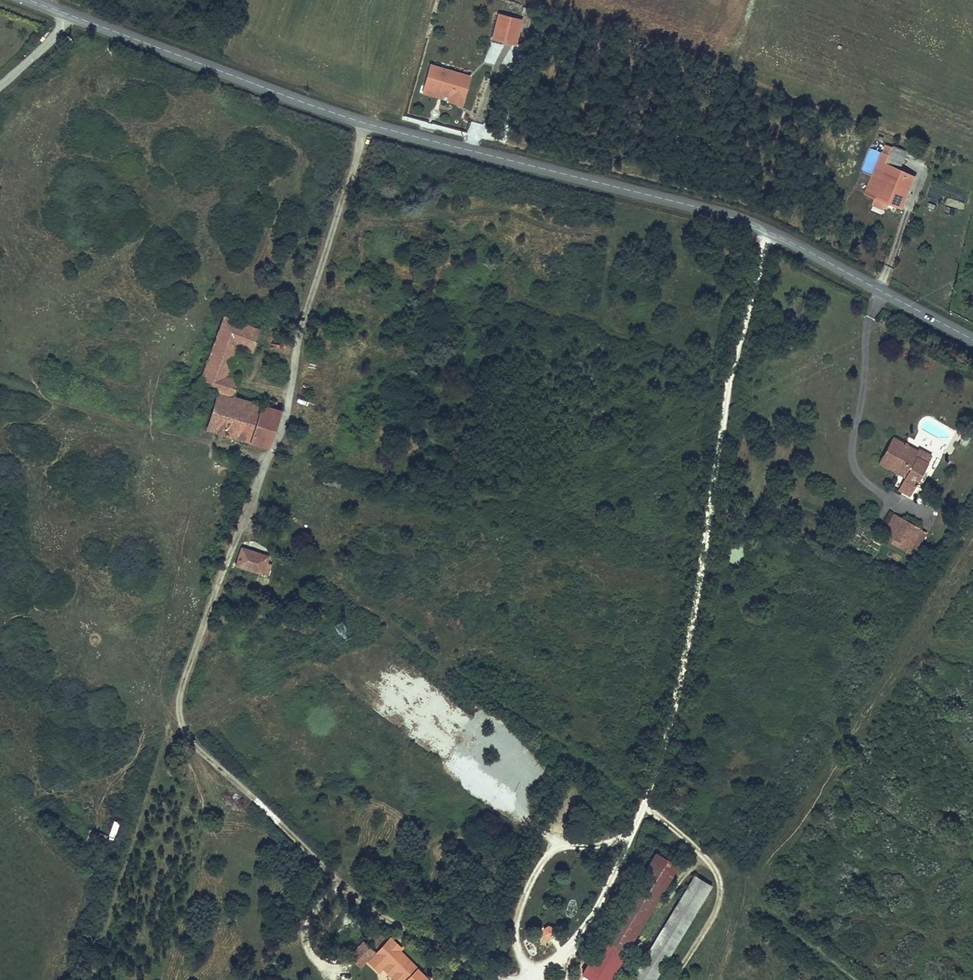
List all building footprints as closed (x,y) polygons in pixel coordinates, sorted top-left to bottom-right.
[(496,21),(488,46),(511,53),(518,27),(496,21)] [(425,74),(419,94),(444,102),(442,109),(454,112),(462,85),(425,74)] [(881,153),(876,165),(886,169),(891,157),(881,153)] [(886,169),(876,165),(864,194),(877,200),(890,170),(886,169)] [(890,170),(877,200),(874,206),(883,210),(886,203),(901,209),(913,180),(890,170)] [(231,398),(236,379),(228,376),(236,349),(251,354),(258,331),(222,320),(199,391),(218,397),(208,431),(266,449),(277,412),(273,411),(266,409),(231,398)] [(273,411),(275,405),(268,403),(266,409),(273,411)] [(919,447),(896,435),(881,463),(919,483),(931,461),(916,452),(919,447)] [(888,534),(904,544),(916,524),(899,514),(888,534)] [(925,530),(916,524),(904,544),(900,550),(909,555),(925,530)] [(242,551),(238,567),(272,575),(273,567),(266,566),(268,557),(242,551)] [(343,618),(333,622),(338,632),(348,627),(343,618)] [(614,959),(668,866),(647,854),(593,946),(614,959)] [(655,963),(698,892),(680,881),(637,953),(655,963)] [(363,950),(372,943),(360,929),(345,942),(355,955),(362,949),(363,950)] [(396,942),(398,940),(388,929),(372,943),(363,950),(373,961),(377,958),(393,975),(397,971),(405,979),(414,979),(422,973),(396,942)] [(655,963),(637,953),(629,967),(614,959),(593,946),(585,959),(583,963),(577,973),(589,979),(602,979),(606,973),(618,979),(645,979),(655,963)]
